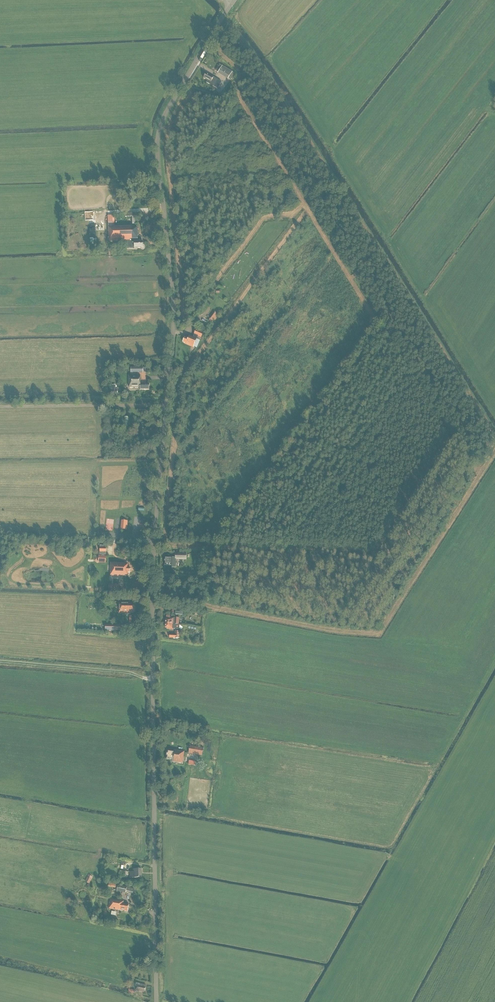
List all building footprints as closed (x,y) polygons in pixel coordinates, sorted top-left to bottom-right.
[(235,73),(223,66),(218,73),(228,79),(229,78),(231,80),(235,73)] [(214,87),(218,80),(206,73),(204,78),(208,80),(207,82),(210,84),(214,87)] [(138,239),(138,226),(113,226),(108,226),(109,237),(109,241),(130,241),(130,245),(135,245),(135,248),(143,248),(143,247),(144,247),(144,245),(143,245),(143,242),(135,242),(135,239),(138,239)] [(215,321),(218,317),(217,316),(217,315),(214,313),(210,319),(213,321),(214,321),(215,321)] [(201,338),(203,333),(196,330),(194,334),(194,335),(193,337),(191,336),(190,339),(185,337),(183,342),(185,343),(184,343),(194,347),(197,348),(200,341),(197,339),(198,336),(201,338)] [(140,384),(140,375),(129,375),(129,384),(129,388),(140,387),(140,389),(149,389),(149,383),(140,384)] [(187,560),(187,553),(175,553),(175,557),(172,557),(165,557),(164,565),(172,565),(172,561),(175,561),(175,559),(187,560)] [(130,572),(131,568),(128,568),(128,564),(125,564),(125,563),(111,562),(110,572),(111,572),(111,576),(121,576),(128,576),(128,572),(130,572)] [(119,593),(119,585),(109,584),(109,592),(119,593)] [(134,612),(134,603),(130,603),(130,602),(119,602),(119,610),(119,613),(129,613),(129,612),(134,612)] [(172,624),(179,625),(179,618),(175,618),(170,618),(170,616),(167,615),(166,619),(166,624),(172,624)] [(202,756),(204,748),(190,745),(189,753),(202,756)] [(184,751),(183,751),(174,750),(174,751),(168,750),(166,759),(172,760),(172,762),(182,764),(184,751)] [(130,878),(142,878),(142,869),(134,869),(134,872),(130,872),(130,878)] [(89,884),(93,877),(88,875),(85,882),(89,884)] [(133,894),(134,889),(127,887),(118,885),(117,891),(126,893),(126,892),(133,894)] [(128,911),(129,905),(123,904),(124,901),(111,898),(109,908),(119,910),(128,911)] [(144,992),(146,987),(145,987),(146,985),(136,983),(136,985),(138,986),(137,990),(144,992)]
